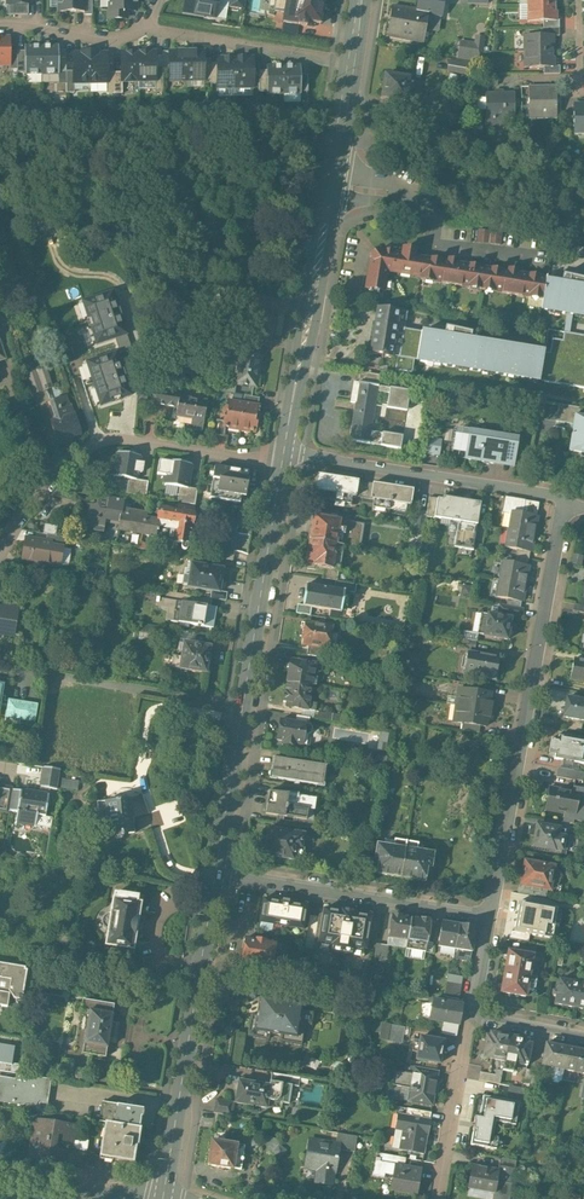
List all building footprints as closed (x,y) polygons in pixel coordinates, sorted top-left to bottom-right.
[(58,11),(84,11),(84,0),(58,0),(58,11)] [(84,11),(84,15),(92,15),(92,0),(84,0),(84,11)] [(109,11),(126,11),(136,11),(136,0),(109,0),(109,11)] [(183,12),(215,17),(218,0),(185,0),(183,12)] [(228,7),(245,10),(246,0),(229,0),(228,7)] [(274,11),(285,13),(285,12),(286,12),(288,0),(276,0),(274,11)] [(303,0),(288,0),(286,12),(285,12),(285,13),(283,23),(307,27),(307,22),(313,23),(320,24),(321,23),(322,21),(322,20),(323,18),(323,17),(323,15),(322,13),(322,12),(323,3),(303,0)] [(417,10),(417,11),(436,14),(436,15),(441,16),(443,0),(419,0),(417,10)] [(28,4),(6,4),(6,15),(28,15),(28,4)] [(436,14),(417,11),(417,10),(392,6),(387,36),(413,41),(414,36),(425,39),(427,21),(435,22),(436,15),(436,14)] [(555,6),(527,6),(527,21),(543,21),(557,21),(557,20),(556,12),(555,12),(555,6)] [(557,21),(543,21),(543,29),(559,28),(559,20),(557,20),(557,21)] [(559,36),(559,28),(543,29),(541,29),(541,36),(553,36),(559,36)] [(541,36),(524,36),(524,52),(551,51),(551,45),(553,45),(553,36),(541,36)] [(0,38),(0,65),(3,65),(3,64),(8,63),(9,63),(9,51),(9,38),(0,38)] [(483,45),(461,42),(459,59),(481,62),(483,45)] [(42,46),(24,46),(25,51),(25,73),(25,75),(42,75),(42,46)] [(59,55),(59,46),(42,46),(42,75),(59,75),(59,55)] [(17,70),(17,51),(9,51),(9,63),(8,63),(9,70),(17,70)] [(187,51),(170,52),(170,73),(170,81),(187,80),(187,51)] [(203,51),(187,51),(187,80),(204,80),(204,59),(203,51)] [(552,58),(551,51),(524,52),(524,67),(543,67),(553,67),(554,66),(553,58),(552,58)] [(81,52),(81,54),(73,54),(73,71),(73,83),(74,83),(90,83),(90,52),(81,52)] [(107,53),(98,53),(98,52),(90,52),(90,83),(106,82),(107,82),(107,73),(107,53)] [(138,52),(121,52),(121,72),(122,81),(139,81),(138,52)] [(155,52),(138,52),(139,81),(155,81),(156,81),(155,68),(155,52)] [(235,58),(218,59),(218,62),(218,84),(218,88),(235,87),(235,58)] [(252,58),(235,58),(235,87),(252,87),(252,83),(252,62),(252,58)] [(300,65),(284,66),(284,95),(301,94),(301,92),(301,75),(300,65)] [(284,95),(284,66),(267,66),(267,71),(267,92),(267,95),(284,95)] [(554,66),(553,67),(543,67),(544,74),(560,74),(560,66),(554,66)] [(162,73),(162,68),(155,68),(156,81),(155,81),(155,92),(163,92),(163,73),(162,73)] [(73,71),(66,71),(66,75),(66,93),(74,93),(74,83),(73,83),(73,71)] [(122,81),(121,72),(114,73),(115,94),(123,94),(122,81)] [(115,94),(114,73),(107,73),(107,82),(106,82),(107,94),(115,94)] [(409,78),(385,75),(382,97),(406,101),(407,89),(409,78)] [(416,79),(409,78),(407,89),(414,90),(416,79)] [(556,85),(527,86),(528,105),(535,105),(535,115),(554,114),(555,118),(557,118),(556,85)] [(514,118),(514,92),(485,93),(485,98),(485,110),(486,118),(503,118),(514,118)] [(485,98),(477,98),(477,110),(485,110),(485,98)] [(503,118),(486,118),(486,131),(504,131),(503,118)] [(502,234),(479,230),(477,241),(501,244),(502,234)] [(402,255),(382,252),(381,253),(379,252),(378,250),(377,251),(377,252),(372,256),(371,255),(370,256),(371,258),(371,260),(370,260),(365,289),(384,292),(387,272),(421,278),(424,259),(415,257),(416,250),(403,248),(402,255)] [(517,271),(509,269),(508,272),(459,264),(459,266),(456,266),(457,261),(448,259),(448,262),(424,259),(421,278),(420,280),(424,281),(427,279),(432,280),(432,282),(470,288),(470,286),(476,287),(478,289),(484,290),(487,288),(493,289),(492,292),(530,298),(531,296),(536,297),(538,299),(542,300),(546,278),(520,274),(519,276),(516,276),(517,271)] [(574,277),(563,275),(561,282),(565,283),(565,284),(553,283),(553,282),(545,281),(542,300),(540,310),(567,315),(572,315),(583,317),(583,280),(574,277)] [(117,286),(79,299),(94,344),(132,331),(117,286)] [(407,313),(376,308),(374,320),(369,353),(381,355),(381,357),(392,358),(392,357),(397,328),(404,329),(407,313)] [(572,315),(567,315),(566,323),(564,333),(569,334),(571,324),(572,315)] [(274,318),(266,317),(262,337),(271,339),(274,318)] [(452,329),(445,327),(444,334),(448,335),(447,337),(445,336),(421,332),(416,361),(429,363),(534,381),(534,377),(540,378),(544,353),(544,352),(470,340),(472,333),(452,329)] [(404,329),(397,328),(392,357),(397,358),(395,370),(412,373),(414,361),(416,361),(421,332),(404,329)] [(552,339),(550,354),(544,353),(540,378),(544,379),(544,382),(583,389),(583,336),(569,334),(564,333),(563,341),(552,339)] [(262,337),(257,336),(255,345),(270,348),(272,339),(262,337)] [(121,346),(85,358),(102,408),(138,396),(121,346)] [(262,352),(240,348),(234,384),(256,388),(262,352)] [(46,368),(27,374),(34,394),(52,388),(46,368)] [(174,384),(147,380),(146,389),(157,391),(158,390),(173,392),(174,384)] [(378,386),(353,382),(350,402),(355,403),(349,441),(369,444),(371,431),(377,392),(378,386)] [(410,391),(378,386),(377,392),(388,394),(386,408),(406,411),(410,391)] [(207,402),(179,397),(180,393),(173,392),(173,393),(157,391),(155,405),(177,408),(176,416),(192,419),(190,429),(202,431),(204,420),(204,421),(205,416),(207,417),(209,407),(206,406),(207,402)] [(259,398),(245,396),(243,403),(258,405),(259,398)] [(71,416),(65,397),(50,402),(56,421),(51,423),(57,442),(81,434),(75,415),(71,416)] [(243,403),(229,401),(226,403),(225,407),(227,410),(227,415),(224,416),(223,421),(226,422),(225,427),(228,428),(228,427),(250,431),(253,432),(253,431),(254,431),(257,429),(258,422),(256,419),(257,414),(259,412),(260,408),(258,405),(243,403)] [(580,408),(558,404),(556,422),(573,424),(574,415),(579,416),(580,408)] [(574,415),(573,424),(568,451),(583,454),(583,416),(579,416),(574,415)] [(223,421),(217,420),(214,435),(223,437),(225,427),(226,422),(223,421)] [(469,430),(459,429),(456,446),(466,448),(469,430)] [(498,435),(469,430),(466,448),(464,459),(493,464),(494,456),(498,435)] [(402,436),(371,431),(369,444),(400,449),(402,436)] [(507,436),(498,435),(494,456),(515,459),(518,442),(506,440),(507,436)] [(441,441),(426,438),(423,453),(439,455),(441,441)] [(140,456),(117,452),(113,477),(128,479),(137,480),(138,472),(141,473),(143,464),(139,463),(140,456)] [(192,464),(169,461),(165,485),(180,487),(188,489),(188,488),(192,464)] [(249,472),(214,467),(212,480),(213,480),(213,482),(212,482),(209,498),(240,503),(241,496),(246,497),(248,484),(247,484),(249,472)] [(358,481),(318,475),(315,491),(319,491),(317,499),(319,499),(319,498),(350,503),(350,504),(351,504),(352,497),(355,497),(358,482),(358,481)] [(149,482),(137,480),(128,479),(126,494),(146,497),(149,482)] [(372,484),(358,482),(355,497),(370,500),(372,484)] [(413,490),(373,483),(372,484),(370,500),(374,500),(373,507),(374,507),(406,512),(405,513),(407,513),(408,505),(411,506),(413,490)] [(85,487),(63,484),(51,496),(73,500),(85,487)] [(188,489),(180,487),(178,495),(179,495),(177,502),(195,505),(198,490),(188,488),(188,489)] [(525,500),(506,497),(504,511),(512,512),(536,517),(539,503),(525,500)] [(438,499),(429,498),(427,512),(426,517),(435,519),(438,499)] [(481,504),(443,498),(440,519),(458,522),(454,547),(473,551),(481,504)] [(99,503),(93,505),(86,504),(84,516),(86,516),(84,525),(94,527),(93,532),(104,533),(107,518),(120,520),(121,515),(121,516),(122,511),(124,501),(109,499),(107,511),(101,511),(99,503)] [(489,506),(483,505),(480,518),(487,519),(489,506)] [(194,512),(161,507),(159,521),(146,519),(146,524),(143,523),(142,534),(156,536),(156,535),(175,538),(175,542),(183,543),(189,544),(194,512)] [(122,511),(121,516),(121,515),(120,520),(119,531),(142,534),(143,523),(146,524),(146,519),(147,515),(122,511)] [(427,512),(417,511),(415,525),(425,527),(426,517),(427,512)] [(536,517),(512,512),(509,530),(534,534),(537,517),(536,517)] [(340,520),(313,516),(309,540),(334,544),(336,533),(338,534),(338,533),(340,520)] [(242,520),(228,518),(227,525),(241,527),(242,520)] [(360,544),(365,524),(351,521),(347,541),(360,544)] [(534,534),(509,530),(506,547),(516,549),(530,552),(531,552),(534,534)] [(231,538),(235,544),(232,546),(236,552),(247,545),(240,533),(231,538)] [(343,534),(338,533),(338,534),(336,533),(334,544),(341,545),(343,534)] [(69,538),(47,535),(46,542),(52,543),(51,546),(63,548),(67,549),(69,538)] [(46,542),(26,538),(22,560),(48,564),(51,546),(52,543),(46,542)] [(334,544),(309,540),(306,560),(308,564),(316,565),(337,568),(339,555),(332,554),(334,544)] [(341,545),(334,544),(332,554),(339,555),(341,545)] [(63,548),(51,546),(48,564),(60,566),(63,548)] [(530,552),(516,549),(515,557),(528,559),(530,552)] [(234,552),(222,550),(220,559),(232,561),(234,552)] [(575,555),(573,565),(580,566),(582,556),(575,555)] [(528,559),(515,557),(513,564),(527,566),(528,559)] [(513,564),(504,562),(501,580),(526,584),(529,567),(513,564)] [(222,570),(192,565),(190,577),(183,576),(182,585),(188,586),(188,588),(211,591),(210,599),(212,599),(226,602),(227,593),(219,592),(219,590),(221,590),(223,582),(220,581),(222,570)] [(337,568),(316,565),(315,570),(322,571),(321,579),(335,581),(337,568)] [(526,584),(501,580),(498,597),(508,599),(521,601),(522,601),(526,584)] [(333,586),(307,582),(304,606),(313,607),(329,610),(329,609),(333,586)] [(210,599),(182,594),(181,602),(211,607),(212,599),(210,599)] [(521,601),(508,599),(506,606),(520,609),(521,601)] [(181,602),(169,600),(166,620),(171,621),(213,628),(217,608),(211,607),(181,602)] [(16,605),(5,603),(3,610),(14,612),(16,605)] [(506,606),(500,605),(498,613),(520,617),(522,609),(506,606)] [(573,606),(572,613),(583,615),(583,608),(573,606)] [(329,610),(313,607),(311,616),(332,619),(333,610),(329,609),(329,610)] [(0,610),(0,632),(11,634),(14,612),(3,610),(0,610)] [(511,619),(488,615),(486,626),(479,625),(477,634),(484,636),(507,640),(511,619)] [(332,627),(306,623),(304,635),(302,636),(302,637),(301,642),(302,644),(302,645),(308,646),(323,648),(328,649),(332,627)] [(163,634),(150,631),(149,638),(162,640),(163,634)] [(476,642),(457,639),(456,647),(475,650),(476,642)] [(210,648),(184,644),(182,657),(180,668),(206,672),(210,648)] [(323,648),(308,646),(306,655),(321,658),(323,648)] [(489,656),(480,654),(480,655),(475,654),(471,675),(490,679),(490,680),(496,681),(497,673),(496,673),(499,658),(489,656)] [(182,657),(174,655),(172,667),(180,668),(182,657)] [(339,661),(325,659),(324,666),(338,668),(339,661)] [(573,660),(569,680),(583,683),(583,662),(573,660)] [(314,664),(301,662),(300,668),(290,666),(288,683),(309,687),(311,677),(312,677),(314,664)] [(309,687),(288,683),(285,700),(294,702),(294,707),(307,709),(308,697),(307,697),(309,687)] [(485,686),(467,683),(466,690),(484,693),(485,686)] [(3,708),(10,711),(18,693),(0,685),(0,707),(3,708)] [(466,690),(461,689),(461,695),(457,698),(456,706),(492,711),(493,702),(489,701),(490,694),(484,693),(466,690)] [(566,699),(563,718),(583,721),(583,701),(566,699)] [(44,706),(21,703),(20,713),(34,715),(32,730),(40,731),(44,711),(44,706)] [(492,711),(456,706),(455,713),(458,717),(457,723),(462,724),(480,726),(486,727),(487,719),(490,720),(492,711)] [(340,715),(318,712),(317,719),(338,722),(340,715)] [(310,725),(280,720),(277,740),(282,741),(282,745),(306,749),(306,748),(309,746),(311,739),(308,735),(311,733),(312,728),(310,725)] [(480,726),(462,724),(461,731),(479,733),(480,726)] [(548,726),(546,736),(554,737),(555,727),(548,726)] [(336,737),(370,743),(372,734),(338,727),(336,737)] [(379,747),(388,748),(390,732),(381,731),(379,747)] [(558,736),(557,740),(551,739),(548,754),(555,755),(554,759),(559,760),(560,760),(579,763),(583,764),(583,741),(558,736)] [(326,759),(312,757),(311,764),(325,766),(326,759)] [(311,764),(274,758),(271,778),(322,786),(325,766),(311,764)] [(579,763),(560,760),(558,768),(577,771),(579,763)] [(60,770),(44,767),(41,788),(50,789),(57,790),(60,770)] [(558,768),(556,777),(575,780),(575,779),(582,780),(583,772),(577,771),(558,768)] [(78,782),(62,780),(61,788),(77,790),(78,782)] [(549,787),(545,809),(565,812),(563,821),(574,823),(574,819),(583,821),(583,787),(573,785),(572,791),(549,787)] [(0,788),(0,811),(10,812),(10,811),(13,790),(0,788)] [(40,794),(13,790),(10,811),(17,813),(15,823),(36,826),(37,816),(45,817),(47,805),(50,806),(50,803),(50,800),(50,799),(49,796),(50,789),(41,788),(40,794)] [(316,800),(269,793),(266,814),(277,815),(276,823),(294,826),(295,818),(307,820),(307,819),(308,809),(314,810),(316,800)] [(129,798),(96,802),(98,827),(108,826),(109,835),(114,835),(115,836),(116,837),(122,837),(122,834),(133,833),(132,819),(147,813),(140,795),(129,798)] [(316,820),(307,819),(307,820),(295,818),(294,826),(315,829),(316,820)] [(560,820),(547,818),(546,825),(559,827),(560,820)] [(546,825),(537,823),(534,845),(556,849),(556,847),(563,848),(565,836),(558,835),(559,827),(546,825)] [(306,835),(266,829),(262,855),(293,859),(295,847),(304,848),(306,835)] [(394,849),(378,846),(376,860),(380,861),(378,875),(400,879),(406,843),(395,841),(394,849)] [(418,845),(406,843),(400,879),(425,882),(427,868),(431,869),(433,854),(417,852),(418,845)] [(304,848),(295,847),(293,859),(302,860),(303,859),(311,860),(312,849),(304,848)] [(544,864),(535,862),(535,863),(524,861),(521,885),(550,890),(554,866),(543,865),(544,864)] [(374,870),(367,869),(365,881),(372,882),(374,870)] [(138,897),(120,894),(115,894),(114,900),(137,904),(138,897)] [(278,901),(263,899),(259,922),(304,929),(307,906),(293,904),(294,901),(278,899),(278,901)] [(114,900),(113,900),(106,945),(120,947),(120,948),(121,949),(122,950),(124,951),(125,951),(126,951),(127,951),(129,951),(130,950),(131,949),(133,949),(135,938),(138,938),(141,916),(139,916),(140,904),(137,904),(114,900)] [(527,909),(517,907),(514,927),(538,931),(541,912),(540,912),(534,910),(527,909)] [(366,950),(372,916),(356,914),(356,911),(341,909),(341,911),(324,908),(319,942),(320,942),(319,950),(364,957),(365,949),(366,950)] [(400,916),(391,915),(388,938),(406,941),(410,920),(399,918),(400,916)] [(419,921),(410,920),(406,941),(425,944),(429,921),(419,920),(419,921)] [(458,926),(441,923),(437,945),(454,948),(458,926)] [(472,928),(458,926),(454,948),(471,951),(475,932),(472,928)] [(275,943),(245,939),(242,954),(240,955),(239,959),(241,962),(240,964),(278,970),(280,957),(273,956),(275,943)] [(425,944),(406,941),(405,950),(424,953),(425,944)] [(384,961),(386,947),(380,946),(378,960),(384,961)] [(535,949),(525,947),(524,954),(533,955),(535,949)] [(524,954),(509,951),(505,972),(530,976),(532,965),(533,955),(524,954)] [(0,963),(0,1006),(7,1007),(10,993),(14,999),(22,1000),(27,970),(26,970),(25,969),(25,968),(0,963)] [(540,967),(532,965),(530,976),(538,977),(540,967)] [(165,967),(156,966),(154,981),(163,982),(165,967)] [(530,976),(505,972),(502,993),(526,997),(528,988),(530,976)] [(463,984),(464,975),(449,974),(448,983),(463,984)] [(538,977),(530,976),(528,988),(536,989),(538,977)] [(258,983),(236,979),(233,995),(255,999),(258,983)] [(579,983),(559,979),(554,1003),(574,1007),(579,983)] [(579,983),(574,1007),(583,1009),(583,984),(579,983)] [(456,991),(444,989),(443,997),(455,999),(456,991)] [(302,1005),(260,998),(257,1016),(251,1015),(248,1036),(269,1040),(270,1034),(281,1036),(280,1042),(302,1045),(305,1025),(311,1027),(314,1013),(301,1011),(302,1005)] [(114,1003),(83,999),(82,1010),(89,1011),(83,1053),(106,1056),(114,1003)] [(462,1006),(432,1001),(429,1018),(459,1023),(462,1006)] [(406,1025),(379,1023),(377,1040),(404,1042),(406,1025)] [(509,1037),(490,1033),(490,1037),(486,1036),(483,1054),(486,1055),(486,1058),(504,1062),(505,1062),(509,1037)] [(528,1040),(509,1037),(505,1062),(515,1064),(527,1066),(531,1045),(527,1044),(528,1040)] [(443,1042),(422,1038),(421,1042),(415,1041),(414,1043),(415,1043),(414,1051),(419,1052),(418,1059),(439,1063),(443,1042)] [(0,1044),(0,1064),(12,1066),(12,1063),(15,1046),(0,1044)] [(568,1048),(545,1044),(541,1066),(564,1070),(568,1048)] [(568,1048),(564,1070),(583,1074),(583,1051),(568,1048)] [(505,1062),(504,1062),(502,1071),(513,1073),(515,1064),(505,1062)] [(12,1066),(0,1064),(0,1071),(18,1074),(19,1065),(12,1063),(12,1066)] [(438,1071),(404,1065),(402,1072),(394,1070),(392,1085),(408,1087),(407,1091),(409,1091),(407,1101),(432,1105),(438,1071)] [(495,1075),(480,1072),(478,1081),(500,1084),(501,1076),(495,1075)] [(292,1077),(271,1073),(269,1082),(291,1085),(292,1077)] [(51,1080),(16,1074),(15,1081),(44,1086),(43,1093),(40,1093),(39,1099),(48,1100),(51,1080)] [(269,1086),(239,1081),(235,1104),(266,1109),(267,1101),(299,1106),(302,1086),(297,1086),(298,1078),(292,1077),(291,1085),(269,1082),(269,1086)] [(0,1079),(0,1089),(0,1091),(0,1101),(14,1103),(14,1101),(12,1100),(13,1096),(22,1097),(21,1103),(38,1106),(39,1099),(40,1093),(43,1093),(44,1086),(15,1081),(0,1079)] [(529,1090),(505,1086),(502,1101),(519,1104),(519,1105),(526,1106),(529,1090)] [(502,1101),(482,1098),(478,1120),(480,1121),(475,1146),(491,1149),(495,1125),(515,1128),(519,1105),(519,1104),(502,1101)] [(232,1102),(217,1100),(215,1114),(230,1116),(232,1102)] [(116,1105),(102,1103),(99,1122),(107,1124),(113,1125),(116,1105)] [(143,1109),(116,1105),(113,1125),(139,1129),(141,1120),(143,1109)] [(431,1113),(406,1109),(405,1115),(429,1119),(431,1113)] [(405,1115),(397,1114),(394,1129),(402,1130),(398,1149),(423,1154),(427,1135),(428,1135),(431,1120),(405,1115)] [(47,1121),(39,1126),(34,1125),(32,1138),(36,1139),(33,1154),(39,1155),(44,1162),(60,1165),(61,1156),(55,1147),(56,1134),(64,1135),(65,1124),(47,1121)] [(64,1135),(63,1141),(72,1143),(75,1126),(65,1124),(64,1135)] [(113,1125),(107,1124),(102,1140),(99,1158),(133,1164),(136,1146),(138,1146),(140,1129),(139,1129),(113,1125)] [(357,1137),(337,1133),(337,1134),(340,1135),(339,1144),(340,1144),(339,1150),(355,1152),(357,1137)] [(271,1138),(271,1154),(286,1154),(286,1138),(271,1138)] [(339,1144),(309,1140),(307,1154),(310,1154),(308,1165),(321,1167),(319,1180),(331,1182),(329,1193),(330,1193),(333,1172),(336,1173),(339,1150),(340,1144),(339,1144)] [(245,1148),(212,1142),(210,1153),(211,1153),(208,1167),(241,1172),(245,1148)] [(94,1153),(71,1149),(68,1164),(92,1168),(94,1153)] [(405,1158),(380,1154),(380,1163),(404,1167),(405,1158)] [(516,1161),(501,1158),(499,1167),(515,1170),(516,1161)] [(404,1167),(380,1163),(381,1169),(393,1171),(390,1190),(416,1194),(419,1170),(403,1168),(404,1167)] [(499,1171),(472,1167),(469,1186),(495,1191),(497,1182),(499,1172),(499,1171)] [(515,1170),(499,1167),(499,1171),(499,1172),(497,1182),(512,1185),(515,1170)] [(497,1182),(495,1191),(495,1195),(494,1195),(493,1198),(510,1198),(512,1185),(497,1182)]
